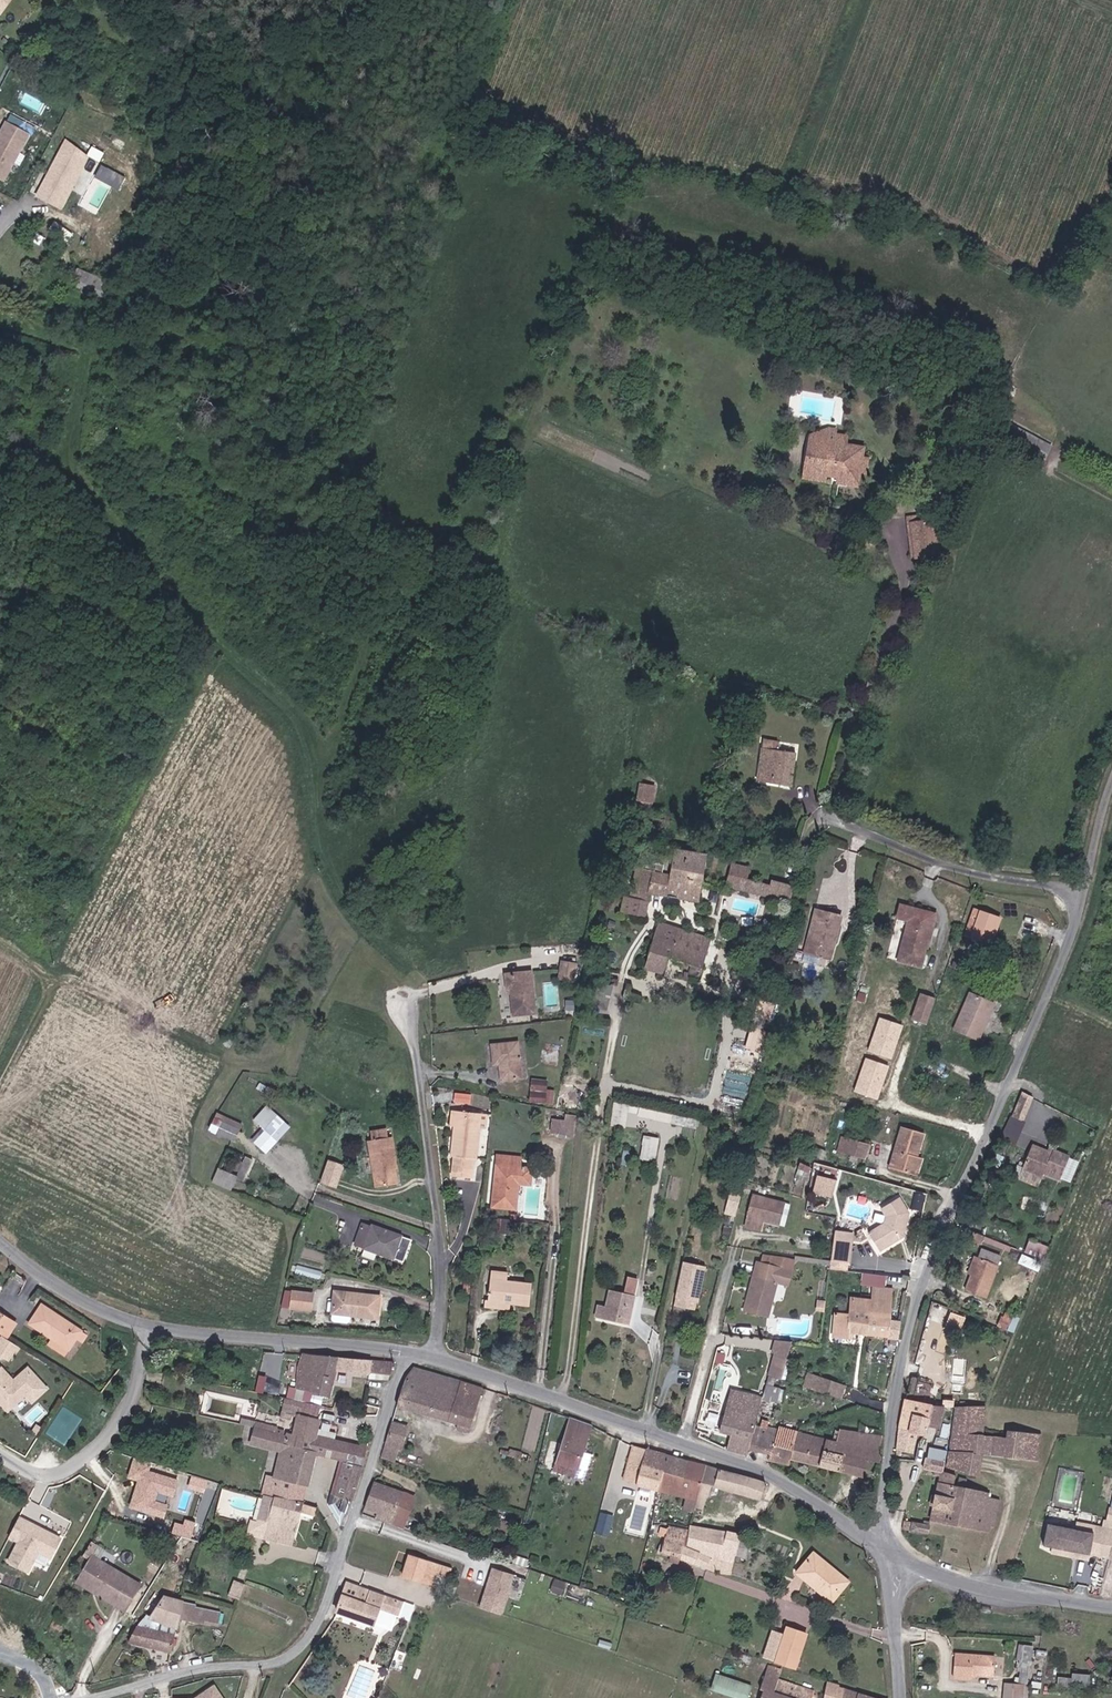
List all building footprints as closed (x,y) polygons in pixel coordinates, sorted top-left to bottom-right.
[(1,13),(11,0),(0,0),(0,13),(1,13)] [(22,102),(31,106),(35,98),(25,94),(22,102)] [(21,156),(36,124),(9,111),(0,130),(0,177),(8,180),(13,170),(19,173),(26,158),(21,156)] [(59,155),(41,188),(42,189),(38,197),(59,209),(82,167),(59,155)] [(97,178),(121,187),(126,173),(101,165),(97,178)] [(68,290),(99,303),(108,283),(77,269),(68,290)] [(1000,420),(992,434),(1029,454),(1037,440),(1000,420)] [(806,461),(804,474),(825,477),(825,476),(826,471),(839,473),(838,478),(838,479),(858,482),(859,473),(865,473),(867,459),(862,458),(863,448),(846,445),(847,437),(835,435),(835,431),(828,430),(827,440),(832,441),(831,448),(814,446),(812,462),(806,461)] [(827,440),(828,430),(810,437),(806,461),(812,462),(814,446),(831,448),(832,441),(827,440)] [(911,524),(934,521),(933,514),(905,517),(910,558),(915,557),(911,524)] [(938,554),(934,521),(911,524),(915,557),(938,554)] [(791,787),(796,754),(777,751),(778,742),(763,740),(757,782),(791,787)] [(638,783),(635,801),(651,803),(654,786),(638,783)] [(652,810),(651,803),(635,801),(635,807),(652,810)] [(650,856),(648,863),(663,866),(661,873),(701,883),(706,854),(674,848),(672,857),(662,855),(661,861),(657,861),(658,858),(650,856)] [(730,863),(728,874),(746,879),(749,868),(730,863)] [(701,883),(661,873),(636,868),(631,897),(648,901),(649,892),(698,902),(701,883)] [(746,879),(728,874),(725,887),(789,903),(793,886),(771,880),(770,885),(746,879)] [(648,901),(631,897),(624,895),(620,913),(645,919),(648,901)] [(900,906),(897,918),(908,920),(898,961),(919,966),(924,947),(927,948),(936,915),(900,906)] [(815,909),(813,919),(817,920),(812,939),(807,937),(803,953),(830,960),(842,916),(815,909)] [(988,944),(998,918),(980,911),(970,937),(988,944)] [(1000,918),(998,918),(988,944),(991,945),(1000,918)] [(657,923),(648,954),(667,960),(690,966),(687,977),(699,980),(711,939),(657,923)] [(564,956),(577,958),(581,944),(563,945),(564,956)] [(667,960),(648,954),(643,969),(663,975),(667,960)] [(576,964),(564,962),(561,962),(558,979),(573,981),(576,964)] [(505,974),(506,988),(511,988),(513,1015),(534,1013),(530,972),(505,974)] [(985,1013),(988,1015),(993,1004),(969,994),(954,1029),(977,1040),(982,1030),(978,1028),(985,1013)] [(929,1020),(936,999),(923,995),(916,1016),(929,1020)] [(978,1028),(982,1030),(988,1015),(985,1013),(978,1028)] [(750,1026),(762,1030),(766,1019),(753,1015),(750,1026)] [(751,1032),(748,1046),(760,1049),(764,1035),(751,1032)] [(492,1046),(494,1065),(500,1064),(501,1080),(521,1078),(517,1043),(492,1046)] [(551,1101),(553,1078),(532,1076),(530,1100),(551,1101)] [(1025,1110),(1035,1086),(1024,1081),(1014,1105),(1025,1110)] [(455,1100),(472,1101),(473,1093),(456,1091),(455,1100)] [(255,1117),(264,1126),(252,1137),(267,1152),(293,1126),(270,1102),(255,1117)] [(627,1114),(639,1117),(641,1108),(628,1105),(627,1114)] [(451,1126),(455,1127),(459,1127),(460,1111),(452,1110),(451,1126)] [(479,1129),(480,1113),(460,1111),(459,1127),(455,1127),(452,1158),(453,1158),(452,1177),(471,1179),(472,1160),(476,1160),(479,1129)] [(234,1142),(242,1124),(216,1112),(208,1130),(234,1142)] [(487,1114),(480,1113),(479,1129),(486,1129),(487,1114)] [(573,1137),(576,1115),(565,1113),(564,1120),(552,1119),(550,1133),(573,1137)] [(912,1175),(917,1157),(916,1157),(923,1133),(901,1127),(889,1168),(912,1175)] [(387,1129),(369,1132),(370,1141),(368,1141),(375,1187),(397,1184),(393,1164),(395,1164),(391,1138),(389,1138),(387,1129)] [(646,1138),(642,1155),(652,1157),(656,1140),(646,1138)] [(844,1138),(840,1152),(866,1159),(870,1144),(847,1138),(847,1139),(844,1138)] [(1042,1176),(1044,1172),(1060,1179),(1069,1158),(1048,1149),(1046,1152),(1031,1145),(1022,1167),(1042,1176)] [(497,1155),(496,1165),(519,1167),(520,1158),(497,1155)] [(917,1157),(912,1175),(915,1176),(921,1158),(917,1157)] [(327,1161),(320,1182),(334,1187),(341,1166),(327,1161)] [(799,1163),(797,1169),(808,1174),(811,1167),(799,1163)] [(519,1167),(496,1165),(492,1207),(515,1209),(517,1184),(529,1185),(531,1168),(519,1167)] [(211,1183),(230,1192),(237,1177),(218,1168),(211,1183)] [(808,1174),(797,1169),(793,1180),(804,1184),(808,1174)] [(821,1210),(827,1194),(833,1197),(839,1178),(818,1171),(806,1205),(821,1210)] [(728,1204),(737,1206),(741,1192),(732,1189),(728,1204)] [(765,1221),(764,1223),(779,1227),(785,1203),(752,1195),(746,1217),(765,1221)] [(879,1207),(884,1215),(883,1223),(867,1233),(879,1251),(901,1235),(907,1211),(896,1195),(879,1207)] [(765,1221),(746,1217),(744,1228),(762,1232),(764,1223),(765,1221)] [(371,1227),(362,1224),(355,1245),(363,1248),(363,1249),(403,1263),(411,1239),(371,1225),(371,1227)] [(836,1228),(833,1261),(852,1263),(854,1229),(836,1228)] [(1045,1258),(1050,1245),(1031,1237),(1025,1250),(1045,1258)] [(971,1276),(978,1257),(974,1256),(967,1275),(971,1276)] [(998,1265),(978,1257),(971,1276),(965,1291),(985,1299),(998,1265)] [(683,1261),(676,1295),(696,1299),(704,1266),(683,1261)] [(756,1275),(753,1275),(743,1313),(768,1319),(776,1283),(778,1284),(782,1268),(760,1262),(756,1275)] [(782,1268),(778,1284),(787,1286),(791,1270),(782,1268)] [(491,1272),(488,1301),(510,1304),(529,1306),(532,1284),(507,1281),(508,1274),(491,1272)] [(608,1290),(605,1307),(597,1306),(595,1318),(628,1324),(637,1280),(628,1278),(624,1294),(608,1290)] [(872,1288),(870,1301),(869,1314),(868,1318),(890,1320),(894,1289),(872,1288)] [(290,1308),(311,1310),(313,1293),(292,1291),(290,1308)] [(332,1313),(377,1319),(379,1297),(335,1292),(332,1313)] [(676,1295),(675,1302),(694,1307),(696,1299),(676,1295)] [(849,1299),(848,1313),(869,1314),(870,1301),(849,1299)] [(510,1304),(488,1301),(484,1301),(483,1307),(509,1310),(510,1304)] [(933,1302),(918,1348),(942,1356),(952,1325),(948,1324),(953,1309),(933,1302)] [(29,1324),(52,1339),(68,1350),(69,1351),(82,1331),(42,1304),(29,1324)] [(1003,1310),(996,1327),(1007,1331),(1011,1320),(1008,1319),(1010,1313),(1009,1313),(1010,1309),(1007,1308),(1006,1311),(1003,1310)] [(949,1325),(963,1329),(967,1314),(953,1310),(949,1325)] [(869,1314),(848,1313),(847,1319),(847,1334),(866,1335),(868,1318),(869,1314)] [(7,1339),(16,1324),(0,1314),(0,1335),(2,1336),(7,1339)] [(847,1334),(847,1319),(833,1317),(832,1336),(846,1338),(847,1334)] [(898,1340),(900,1322),(890,1320),(868,1318),(866,1335),(898,1340)] [(2,1336),(0,1340),(0,1353),(9,1359),(17,1346),(7,1339),(2,1336)] [(773,1337),(769,1376),(788,1377),(791,1339),(773,1337)] [(64,1355),(68,1350),(52,1339),(48,1345),(64,1355)] [(370,1372),(371,1359),(302,1354),(298,1383),(291,1382),(289,1394),(297,1395),(297,1389),(305,1392),(330,1397),(337,1369),(370,1372)] [(371,1359),(370,1372),(391,1374),(394,1361),(371,1359)] [(3,1367),(0,1370),(0,1401),(8,1410),(26,1394),(32,1401),(47,1389),(29,1368),(15,1380),(3,1367)] [(471,1428),(483,1388),(413,1367),(405,1377),(396,1407),(457,1424),(471,1428)] [(260,1373),(258,1389),(265,1390),(268,1374),(260,1373)] [(767,1376),(765,1384),(772,1386),(774,1379),(767,1376)] [(802,1382),(800,1387),(840,1400),(845,1385),(816,1376),(812,1385),(802,1382)] [(772,1386),(765,1384),(761,1397),(757,1414),(775,1419),(779,1403),(782,1404),(786,1390),(772,1386)] [(726,1450),(747,1455),(748,1450),(754,1425),(757,1414),(761,1397),(729,1389),(719,1432),(730,1435),(726,1450)] [(916,1404),(904,1401),(899,1429),(925,1435),(932,1406),(916,1402),(916,1404)] [(302,1416),(316,1420),(319,1405),(305,1402),(302,1416)] [(64,1443),(83,1416),(64,1403),(45,1430),(64,1443)] [(955,1407),(949,1452),(983,1456),(1039,1462),(1042,1434),(1007,1430),(1005,1438),(984,1436),(987,1406),(955,1407)] [(286,1435),(285,1436),(283,1444),(316,1452),(315,1456),(324,1458),(326,1449),(334,1451),(332,1460),(343,1462),(345,1463),(350,1444),(315,1436),(319,1421),(316,1420),(302,1416),(298,1415),(293,1436),(286,1435)] [(239,1425),(254,1429),(256,1421),(241,1418),(239,1425)] [(553,1471),(574,1478),(583,1452),(591,1425),(571,1418),(553,1471)] [(760,1427),(754,1425),(748,1450),(770,1455),(768,1461),(789,1466),(790,1460),(797,1433),(797,1431),(779,1427),(778,1430),(767,1428),(769,1421),(761,1419),(760,1427)] [(256,1421),(254,1429),(275,1434),(276,1426),(256,1421)] [(380,1458),(395,1462),(399,1449),(401,1450),(407,1426),(391,1422),(380,1458)] [(469,1433),(471,1428),(457,1424),(456,1429),(469,1433)] [(283,1444),(285,1436),(275,1434),(254,1429),(251,1444),(280,1452),(274,1478),(308,1486),(315,1456),(316,1452),(283,1444)] [(880,1463),(882,1436),(839,1429),(836,1441),(797,1433),(790,1460),(863,1478),(867,1461),(880,1463)] [(345,1463),(343,1462),(334,1495),(352,1502),(363,1468),(369,1448),(350,1444),(345,1463)] [(641,1466),(645,1449),(632,1445),(623,1479),(645,1486),(659,1490),(664,1472),(641,1466)] [(509,1449),(508,1452),(500,1449),(498,1453),(527,1463),(529,1455),(509,1449)] [(687,1460),(645,1449),(641,1466),(664,1472),(682,1477),(687,1460)] [(583,1452),(574,1478),(574,1479),(582,1481),(591,1455),(583,1452)] [(983,1456),(949,1452),(946,1468),(979,1477),(983,1456)] [(139,1479),(131,1506),(169,1517),(181,1477),(152,1469),(155,1459),(136,1454),(130,1476),(139,1479)] [(930,1522),(948,1525),(958,1486),(960,1477),(942,1473),(945,1461),(925,1457),(922,1469),(934,1471),(933,1475),(939,1476),(929,1522),(930,1522)] [(682,1477),(664,1472),(659,1490),(686,1498),(683,1509),(694,1512),(694,1509),(705,1466),(687,1460),(682,1477)] [(760,1500),(766,1483),(705,1466),(694,1509),(703,1511),(706,1498),(709,1498),(711,1486),(760,1500)] [(274,1497),(278,1484),(264,1480),(261,1493),(274,1497)] [(274,1498),(304,1505),(307,1490),(278,1483),(278,1484),(274,1497),(274,1498)] [(391,1518),(401,1492),(374,1483),(365,1508),(378,1513),(391,1518)] [(656,1505),(659,1490),(645,1486),(642,1503),(656,1505)] [(958,1486),(948,1525),(990,1533),(991,1528),(995,1528),(1000,1500),(989,1497),(989,1493),(958,1486)] [(414,1497),(401,1492),(391,1518),(378,1513),(376,1518),(403,1528),(414,1497)] [(315,1516),(317,1508),(304,1505),(274,1498),(268,1520),(258,1518),(253,1534),(263,1537),(263,1539),(293,1547),(302,1513),(315,1516)] [(656,1505),(642,1503),(639,1519),(653,1521),(656,1505)] [(598,1533),(612,1535),(615,1513),(601,1511),(598,1533)] [(193,1537),(198,1520),(187,1517),(185,1522),(177,1520),(173,1531),(193,1537)] [(364,1517),(360,1529),(369,1532),(374,1533),(378,1521),(364,1517)] [(61,1539),(19,1518),(9,1537),(19,1542),(9,1562),(28,1572),(38,1552),(51,1558),(61,1539)] [(912,1521),(911,1530),(928,1533),(930,1524),(922,1523),(912,1521)] [(1094,1533),(1049,1524),(1044,1546),(1090,1555),(1091,1551),(1100,1553),(1104,1537),(1103,1530),(1095,1528),(1094,1533)] [(716,1574),(731,1575),(734,1561),(719,1556),(685,1546),(682,1545),(685,1530),(668,1526),(667,1530),(666,1535),(664,1535),(664,1537),(660,1554),(671,1557),(669,1562),(677,1564),(679,1559),(716,1574)] [(719,1556),(727,1531),(689,1526),(685,1546),(719,1556)] [(666,1535),(667,1530),(660,1528),(658,1535),(664,1537),(664,1535),(666,1535)] [(369,1532),(360,1529),(357,1534),(366,1538),(369,1532)] [(727,1531),(719,1556),(734,1561),(741,1537),(741,1535),(727,1531)] [(741,1537),(734,1561),(739,1562),(740,1558),(745,1559),(750,1539),(741,1537)] [(92,1557),(97,1549),(89,1545),(82,1557),(90,1562),(90,1560),(92,1557)] [(831,1573),(833,1571),(813,1554),(797,1573),(831,1601),(845,1584),(831,1573)] [(416,1582),(423,1560),(404,1555),(397,1576),(416,1582)] [(130,1578),(100,1561),(98,1565),(90,1560),(90,1562),(80,1579),(90,1585),(94,1584),(96,1583),(100,1585),(95,1594),(125,1611),(137,1589),(127,1583),(130,1578)] [(423,1560),(416,1582),(427,1585),(431,1572),(433,1564),(423,1560)] [(446,1568),(433,1564),(431,1572),(443,1576),(446,1568)] [(505,1613),(518,1572),(493,1565),(481,1606),(505,1613)] [(140,1584),(130,1578),(127,1583),(137,1589),(140,1584)] [(563,1593),(567,1582),(556,1578),(552,1588),(563,1593)] [(77,1584),(95,1594),(100,1585),(96,1583),(94,1584),(90,1585),(80,1579),(77,1584)] [(240,1598),(246,1583),(234,1579),(229,1594),(240,1598)] [(378,1607),(382,1597),(346,1584),(336,1611),(372,1624),(378,1607)] [(204,1624),(204,1621),(207,1610),(196,1607),(196,1604),(164,1597),(152,1616),(146,1615),(140,1621),(128,1642),(171,1653),(178,1617),(204,1624)] [(400,1603),(382,1597),(378,1607),(397,1613),(400,1603)] [(221,1614),(207,1610),(204,1621),(219,1624),(221,1614)] [(795,1669),(807,1634),(786,1627),(774,1662),(795,1669)] [(1021,1649),(1019,1661),(1022,1662),(1020,1674),(1029,1676),(1033,1651),(1021,1649)] [(953,1677),(972,1678),(972,1675),(994,1676),(995,1657),(954,1654),(953,1677)] [(767,1666),(764,1674),(778,1679),(781,1671),(767,1666)] [(1072,1676),(1058,1675),(1058,1684),(1090,1686),(1092,1672),(1072,1671),(1072,1676)] [(744,1697),(749,1697),(753,1683),(717,1672),(712,1688),(744,1697)] [(764,1674),(759,1690),(762,1691),(760,1697),(812,1697),(814,1692),(778,1679),(764,1674)] [(846,1690),(826,1681),(823,1697),(843,1697),(846,1690)] [(1005,1697),(1019,1697),(1020,1685),(1007,1683),(1005,1697)] [(843,1697),(875,1697),(846,1690),(843,1697)]
